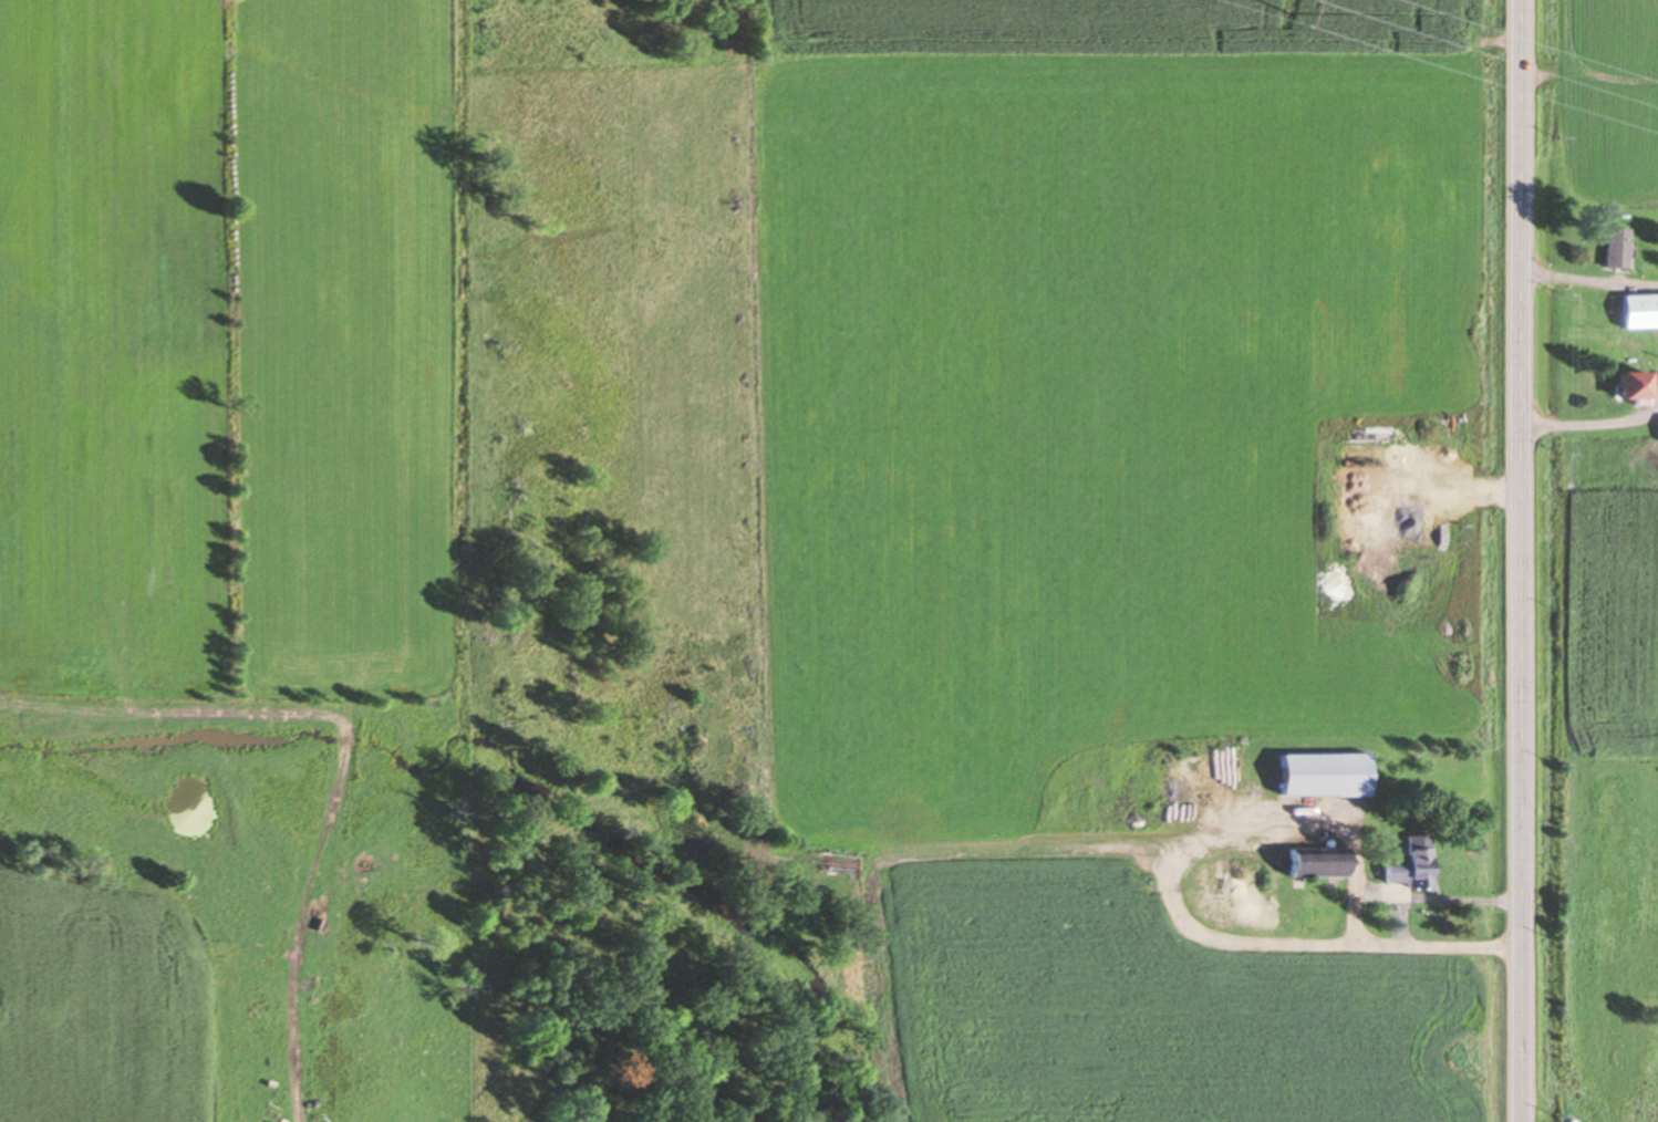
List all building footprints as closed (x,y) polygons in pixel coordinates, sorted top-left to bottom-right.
[(1628,226),(1605,226),(1605,266),(1628,266),(1628,226)] [(1657,325),(1657,292),(1621,292),(1621,326),(1657,325)] [(1647,398),(1647,370),(1615,370),(1615,398),(1647,398)] [(1365,794),(1365,753),(1277,753),(1277,794),(1365,794)] [(1429,846),(1404,846),(1404,859),(1383,859),(1383,881),(1407,881),(1407,886),(1430,886),(1429,846)] [(1345,876),(1345,848),(1285,848),(1285,876),(1345,876)]
